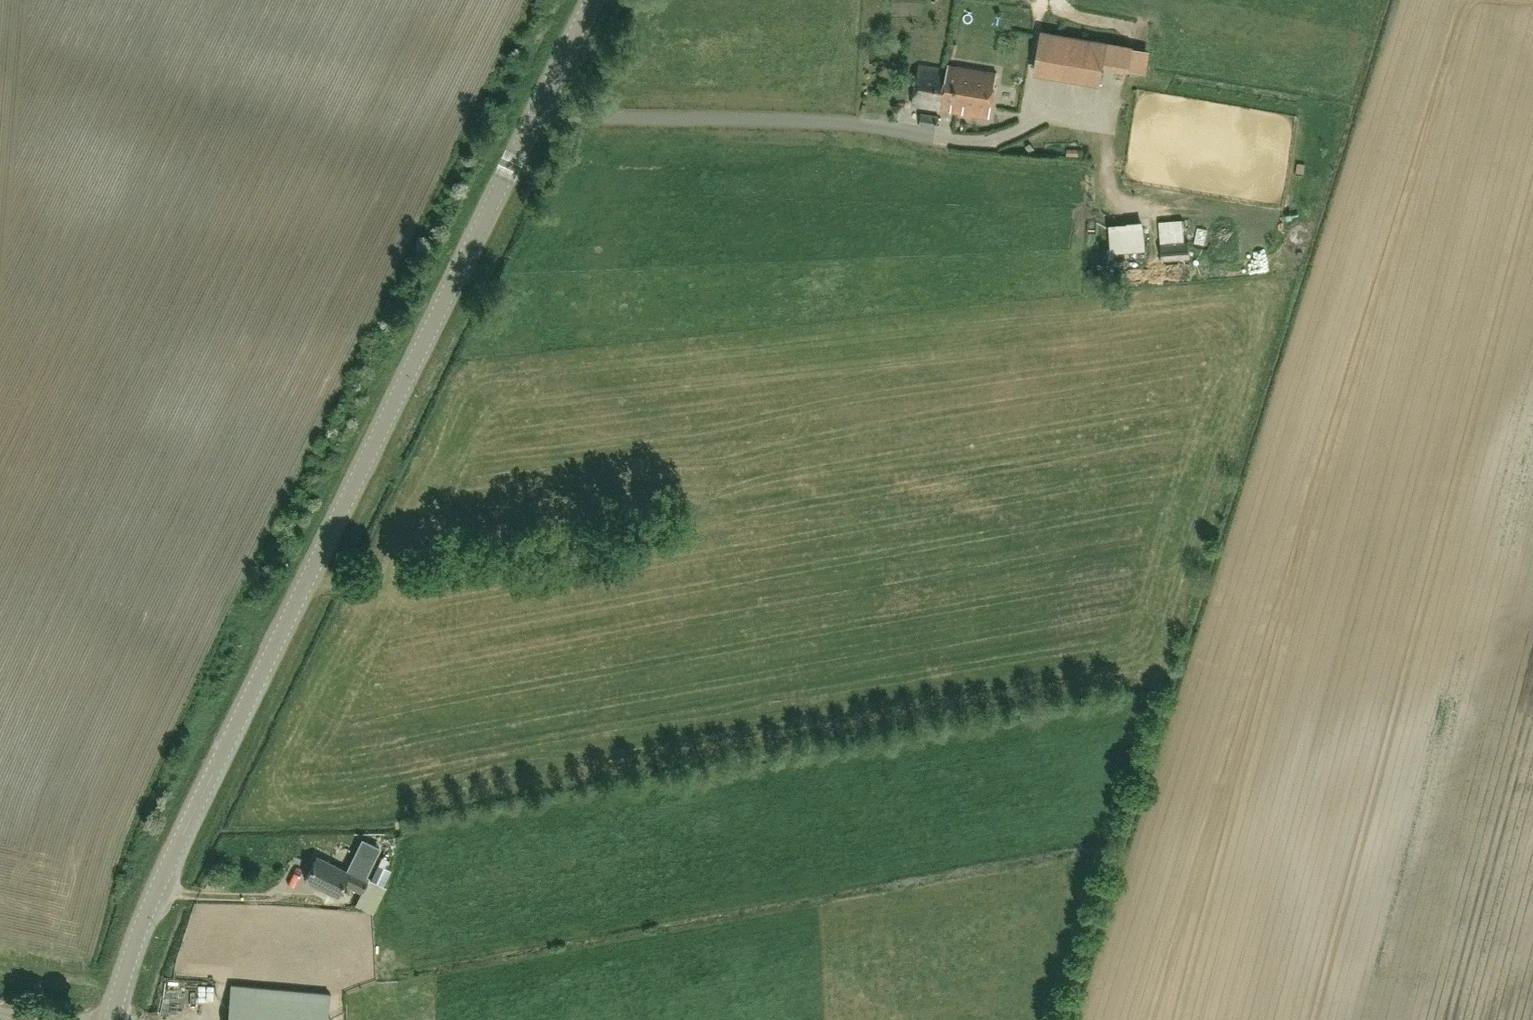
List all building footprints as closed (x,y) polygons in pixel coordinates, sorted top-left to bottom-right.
[(1033,74),(1101,85),(1108,42),(1040,31),(1033,74)] [(948,68),(920,63),(914,105),(990,117),(997,72),(949,64),(948,68)] [(595,106),(598,99),(593,96),(590,104),(595,106)] [(936,129),(939,115),(922,113),(920,126),(936,129)] [(1163,237),(1186,235),(1184,215),(1162,217),(1163,237)] [(1190,259),(1189,239),(1160,242),(1162,261),(1190,259)] [(382,857),(371,880),(350,870),(348,873),(316,857),(305,880),(337,896),(343,884),(361,893),(355,905),(373,914),(386,887),(382,885),(389,870),(385,868),(389,861),(382,857)] [(229,1019),(329,1019),(331,995),(232,985),(229,1019)]
